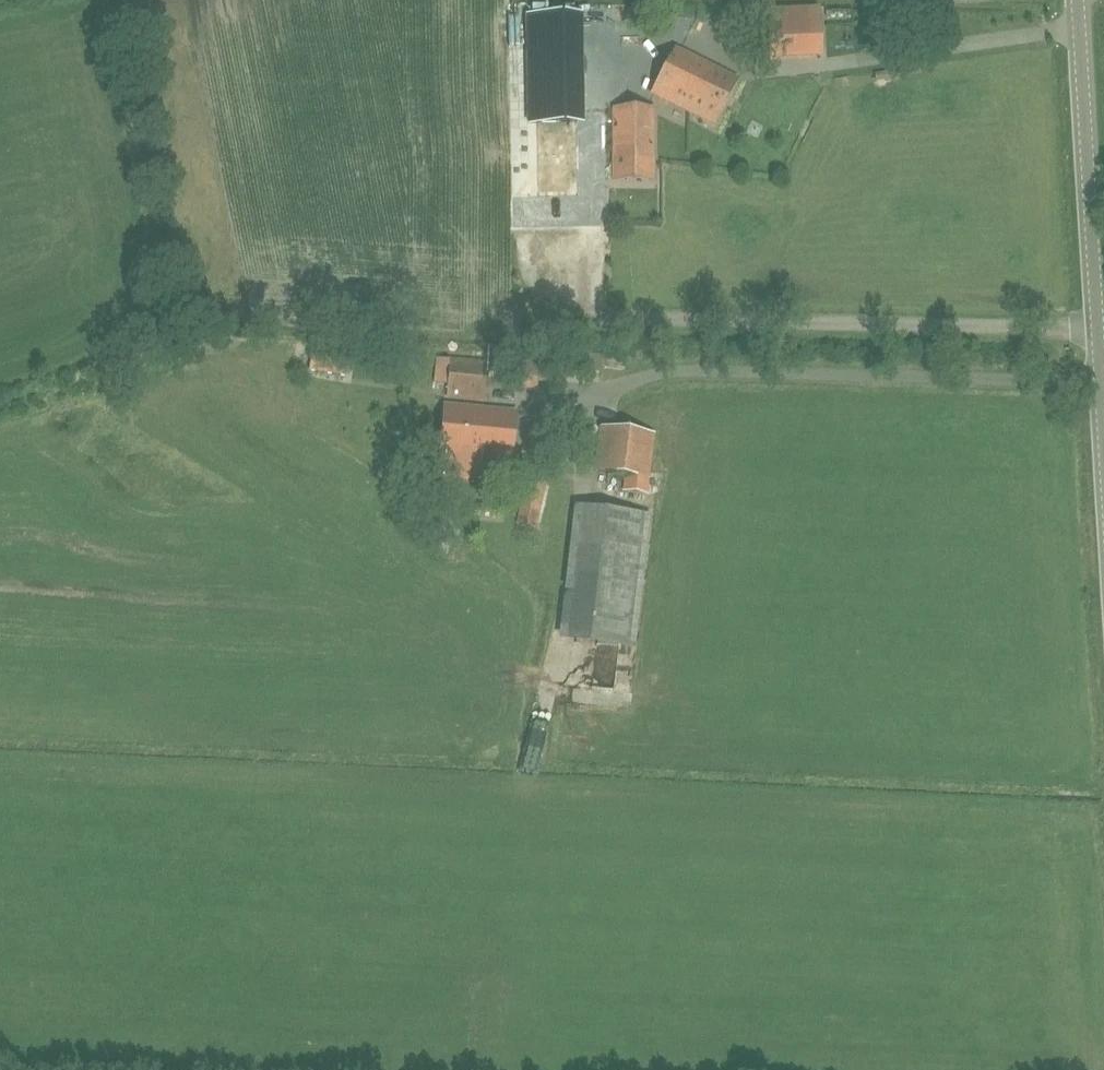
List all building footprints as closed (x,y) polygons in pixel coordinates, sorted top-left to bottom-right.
[(770,53),(771,53),(797,52),(798,52),(818,51),(820,51),(820,49),(819,25),(818,12),(768,14),(768,27),(770,52),(770,53)] [(570,123),(568,17),(535,18),(537,124),(570,123)] [(713,125),(735,79),(676,49),(653,95),(713,125)] [(653,162),(654,109),(612,108),(611,162),(653,162)] [(347,375),(350,348),(312,344),(308,371),(347,375)] [(564,362),(486,364),(448,360),(445,397),(484,401),(487,374),(503,374),(503,383),(564,382),(564,362)] [(510,463),(515,412),(446,405),(441,457),(455,458),(455,461),(472,463),(472,460),(510,463)] [(655,435),(601,428),(596,472),(626,475),(624,492),(647,495),(655,435)] [(536,529),(549,476),(528,470),(514,524),(536,529)] [(651,512),(579,503),(561,635),(633,645),(651,512)] [(617,657),(605,658),(606,690),(634,689),(633,667),(617,667),(617,657)] [(568,689),(569,703),(595,702),(594,688),(568,689)]
